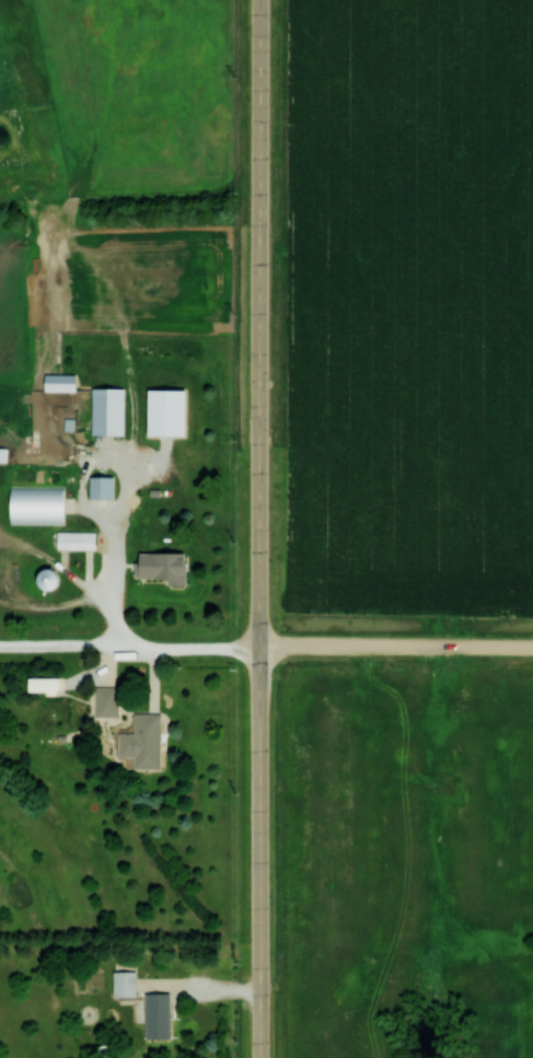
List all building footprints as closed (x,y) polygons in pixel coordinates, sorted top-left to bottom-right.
[(72,375),(40,375),(40,393),(72,393),(72,375)] [(95,431),(96,387),(126,388),(124,432),(95,431)] [(150,431),(151,388),(188,388),(187,432),(150,431)] [(113,477),(86,477),(86,499),(113,499),(113,477)] [(15,485),(67,485),(67,522),(15,521),(15,485)] [(94,549),(94,532),(54,532),(54,549),(94,549)] [(182,553),(130,553),(130,579),(182,579),(182,553)] [(57,582),(46,566),(29,578),(40,594),(57,582)] [(23,692),(52,692),(52,678),(23,678),(23,692)] [(117,717),(117,687),(91,687),(91,717),(117,717)] [(158,713),(131,714),(131,734),(115,734),(115,757),(130,757),(130,769),(159,768),(158,713)] [(117,972),(139,972),(139,995),(118,995),(117,972)] [(149,991),(175,990),(176,1037),(150,1038),(149,991)]
